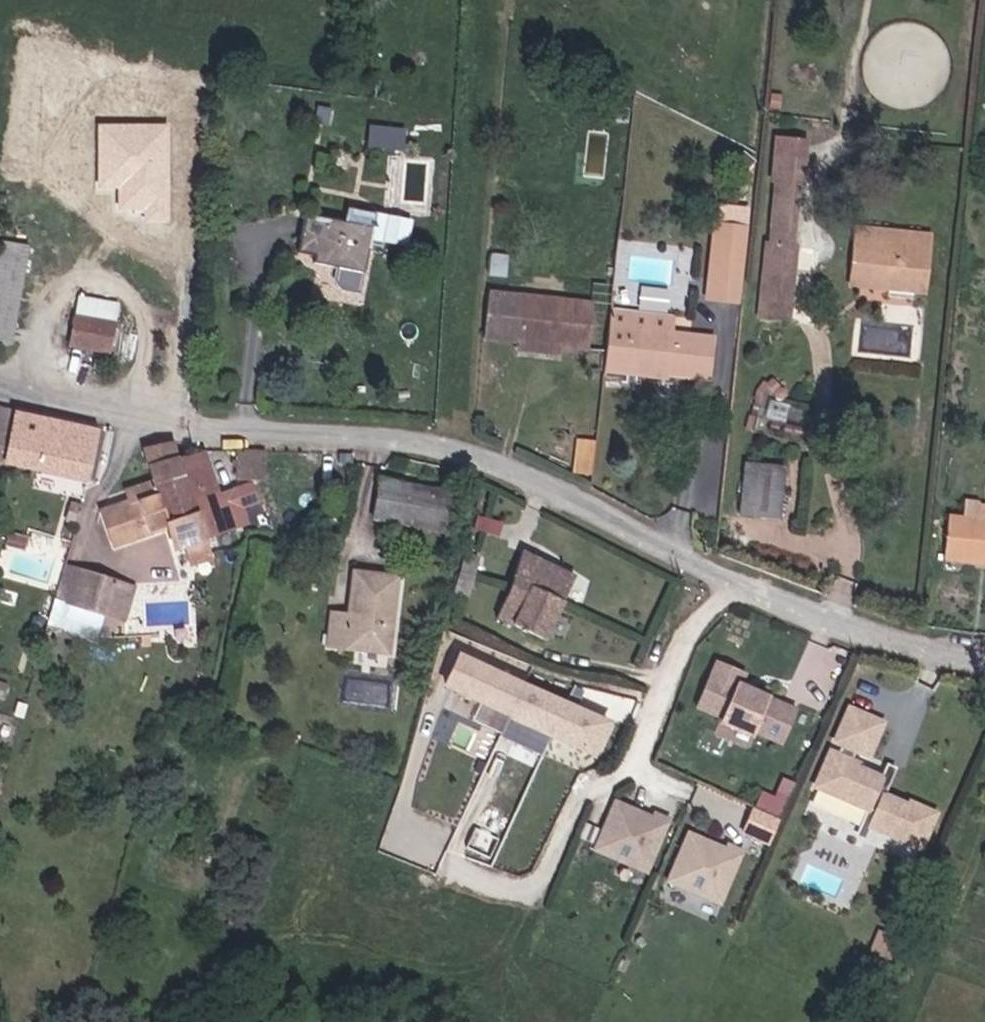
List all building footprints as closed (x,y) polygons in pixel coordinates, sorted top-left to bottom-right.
[(171,123),(99,123),(99,192),(117,192),(117,220),(171,221),(171,123)] [(395,141),(406,142),(407,125),(397,124),(395,141)] [(803,169),(802,154),(802,134),(777,133),(777,153),(777,169),(803,169)] [(797,317),(801,231),(803,179),(777,178),(775,229),(772,316),(797,317)] [(353,218),(309,210),(299,243),(316,247),(313,261),(346,268),(341,289),(369,295),(387,209),(356,203),(353,218)] [(738,206),(736,223),(749,226),(750,208),(738,206)] [(714,300),(739,301),(744,233),(716,231),(714,300)] [(879,240),(859,240),(859,292),(878,292),(879,240)] [(879,240),(878,292),(932,292),(932,241),(879,240)] [(5,241),(0,268),(0,344),(12,346),(29,245),(5,241)] [(489,289),(487,303),(525,308),(523,323),(521,339),(593,349),(599,303),(489,289)] [(641,308),(664,309),(664,294),(642,293),(641,308)] [(120,304),(81,295),(77,313),(117,322),(120,304)] [(523,323),(525,308),(487,303),(485,318),(523,323)] [(71,343),(110,351),(117,322),(77,313),(71,343)] [(622,314),(622,337),(620,370),(620,380),(673,382),(720,384),(723,340),(682,339),(681,316),(622,314)] [(562,344),(521,339),(519,352),(560,357),(562,344)] [(57,483),(88,492),(106,432),(56,418),(0,401),(0,467),(57,483)] [(150,528),(165,527),(173,553),(183,551),(188,573),(211,568),(205,546),(234,536),(251,530),(239,482),(221,488),(210,449),(181,457),(146,466),(149,480),(135,484),(133,476),(122,480),(126,501),(101,507),(110,542),(150,535),(150,528)] [(267,451),(245,453),(248,478),(270,477),(267,451)] [(742,514),(785,516),(787,471),(746,468),(742,514)] [(456,492),(388,481),(379,528),(449,539),(456,492)] [(951,508),(944,531),(957,535),(950,554),(984,565),(984,518),(951,508)] [(581,580),(527,554),(515,593),(502,619),(550,642),(581,580)] [(329,645),(365,654),(369,642),(394,648),(407,579),(365,571),(354,615),(336,612),(329,645)] [(112,640),(114,634),(127,592),(87,579),(74,575),(59,619),(57,628),(55,639),(108,655),(112,640)] [(394,648),(369,642),(365,654),(392,660),(394,648)] [(769,703),(744,690),(751,677),(723,662),(700,707),(723,719),(728,717),(757,732),(759,737),(782,749),(799,715),(770,700),(769,703)] [(459,695),(523,724),(536,694),(475,666),(459,695)] [(614,728),(536,694),(523,724),(526,726),(520,743),(548,755),(555,741),(596,760),(614,728)] [(877,746),(892,716),(861,700),(845,731),(877,746)] [(890,767),(840,742),(823,775),(882,804),(875,818),(923,842),(939,809),(883,780),(890,767)] [(775,823),(784,807),(760,794),(751,810),(752,811),(775,823)] [(640,870),(665,817),(651,810),(647,818),(642,815),(640,811),(612,797),(589,845),(640,870)] [(764,848),(776,823),(775,823),(752,811),(740,836),(764,848)] [(712,905),(737,853),(723,846),(719,853),(714,850),(712,846),(684,832),(661,880),(712,905)]
